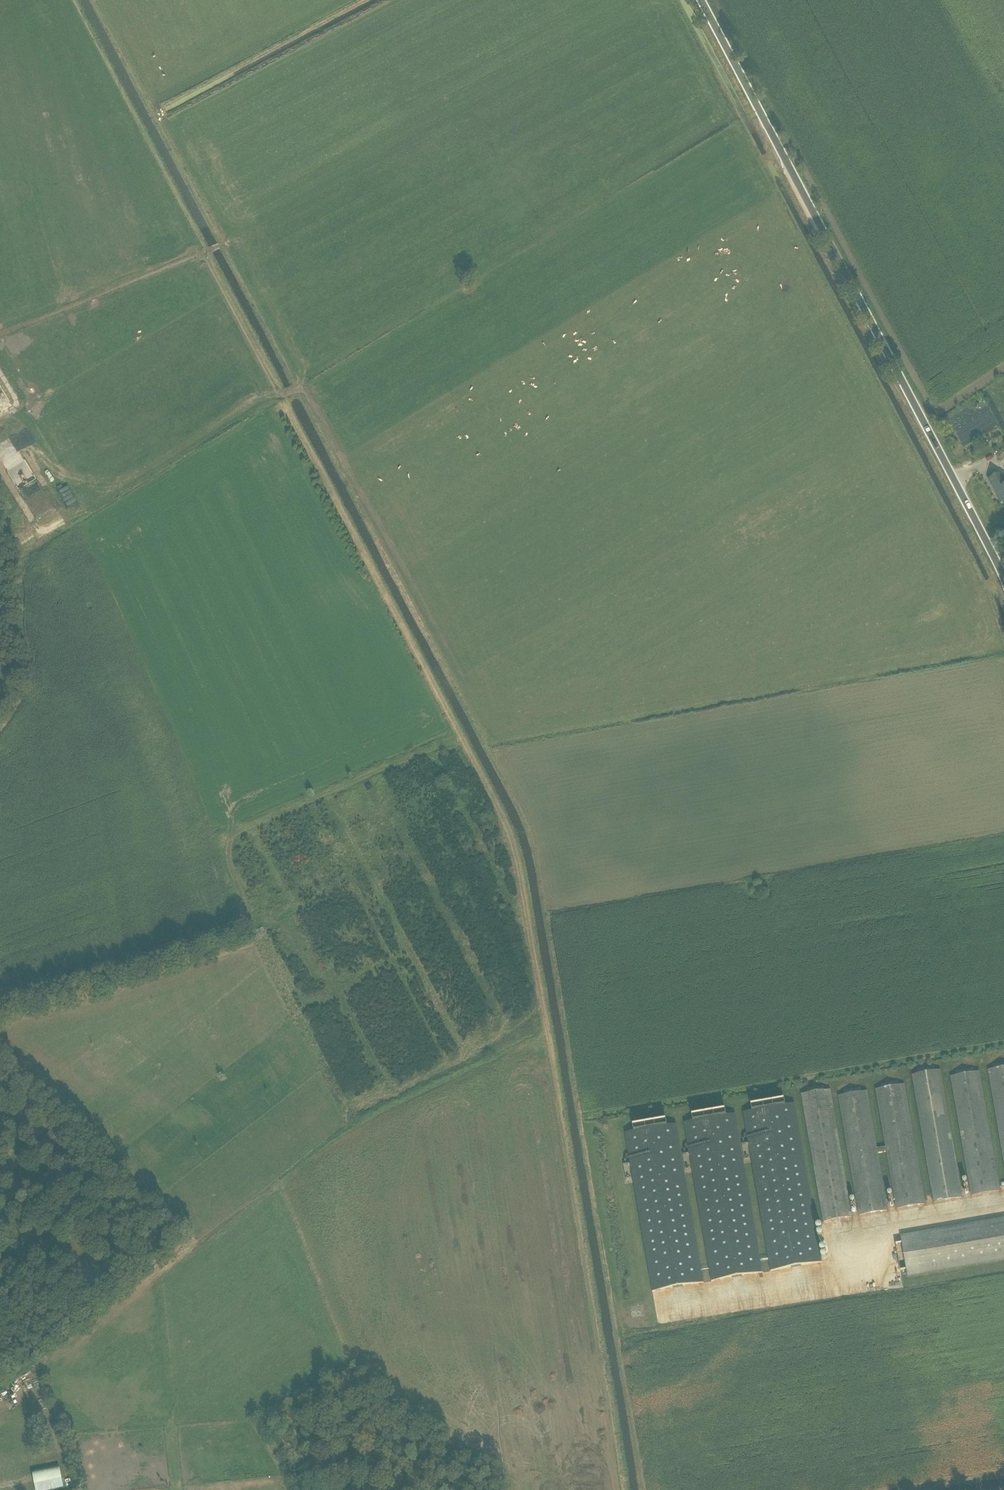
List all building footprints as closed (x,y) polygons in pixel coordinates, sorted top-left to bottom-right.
[(1003,504),(1003,479),(1002,474),(989,481),(999,500),(1001,499),(1003,504)] [(761,884),(752,887),(755,898),(765,895),(761,884)] [(1003,1158),(1003,1068),(989,1070),(1003,1158)] [(913,1075),(935,1203),(962,1198),(940,1071),(913,1075)] [(951,1077),(972,1196),(1000,1192),(979,1072),(951,1077)] [(839,1096),(860,1216),(887,1211),(877,1154),(887,1152),(897,1209),(925,1205),(904,1085),(876,1090),(886,1147),(877,1149),(867,1092),(839,1096)] [(802,1095),(824,1222),(852,1217),(830,1090),(802,1095)] [(786,1105),(785,1100),(751,1105),(752,1111),(744,1113),(772,1270),(821,1262),(794,1104),(786,1105)] [(727,1116),(726,1110),(692,1116),(693,1122),(685,1123),(712,1281),(762,1272),(735,1114),(727,1116)] [(60,1124),(54,1131),(67,1142),(73,1135),(60,1124)] [(676,1125),(626,1135),(653,1292),(704,1283),(676,1125)] [(908,1276),(1003,1260),(1003,1219),(901,1237),(902,1243),(896,1244),(900,1271),(906,1270),(908,1276)] [(31,1486),(59,1482),(57,1467),(30,1470),(31,1486)]
